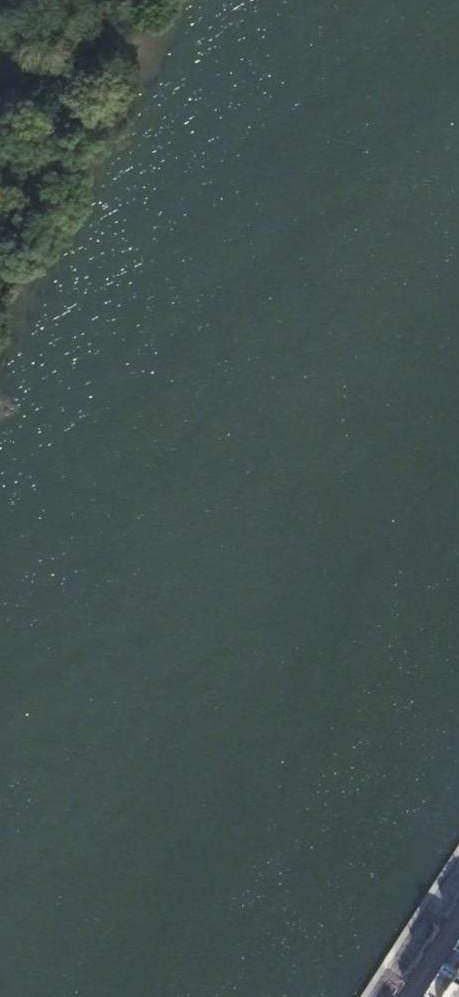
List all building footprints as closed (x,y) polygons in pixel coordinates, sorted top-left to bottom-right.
[(446,996),(458,996),(458,975),(446,996)]
